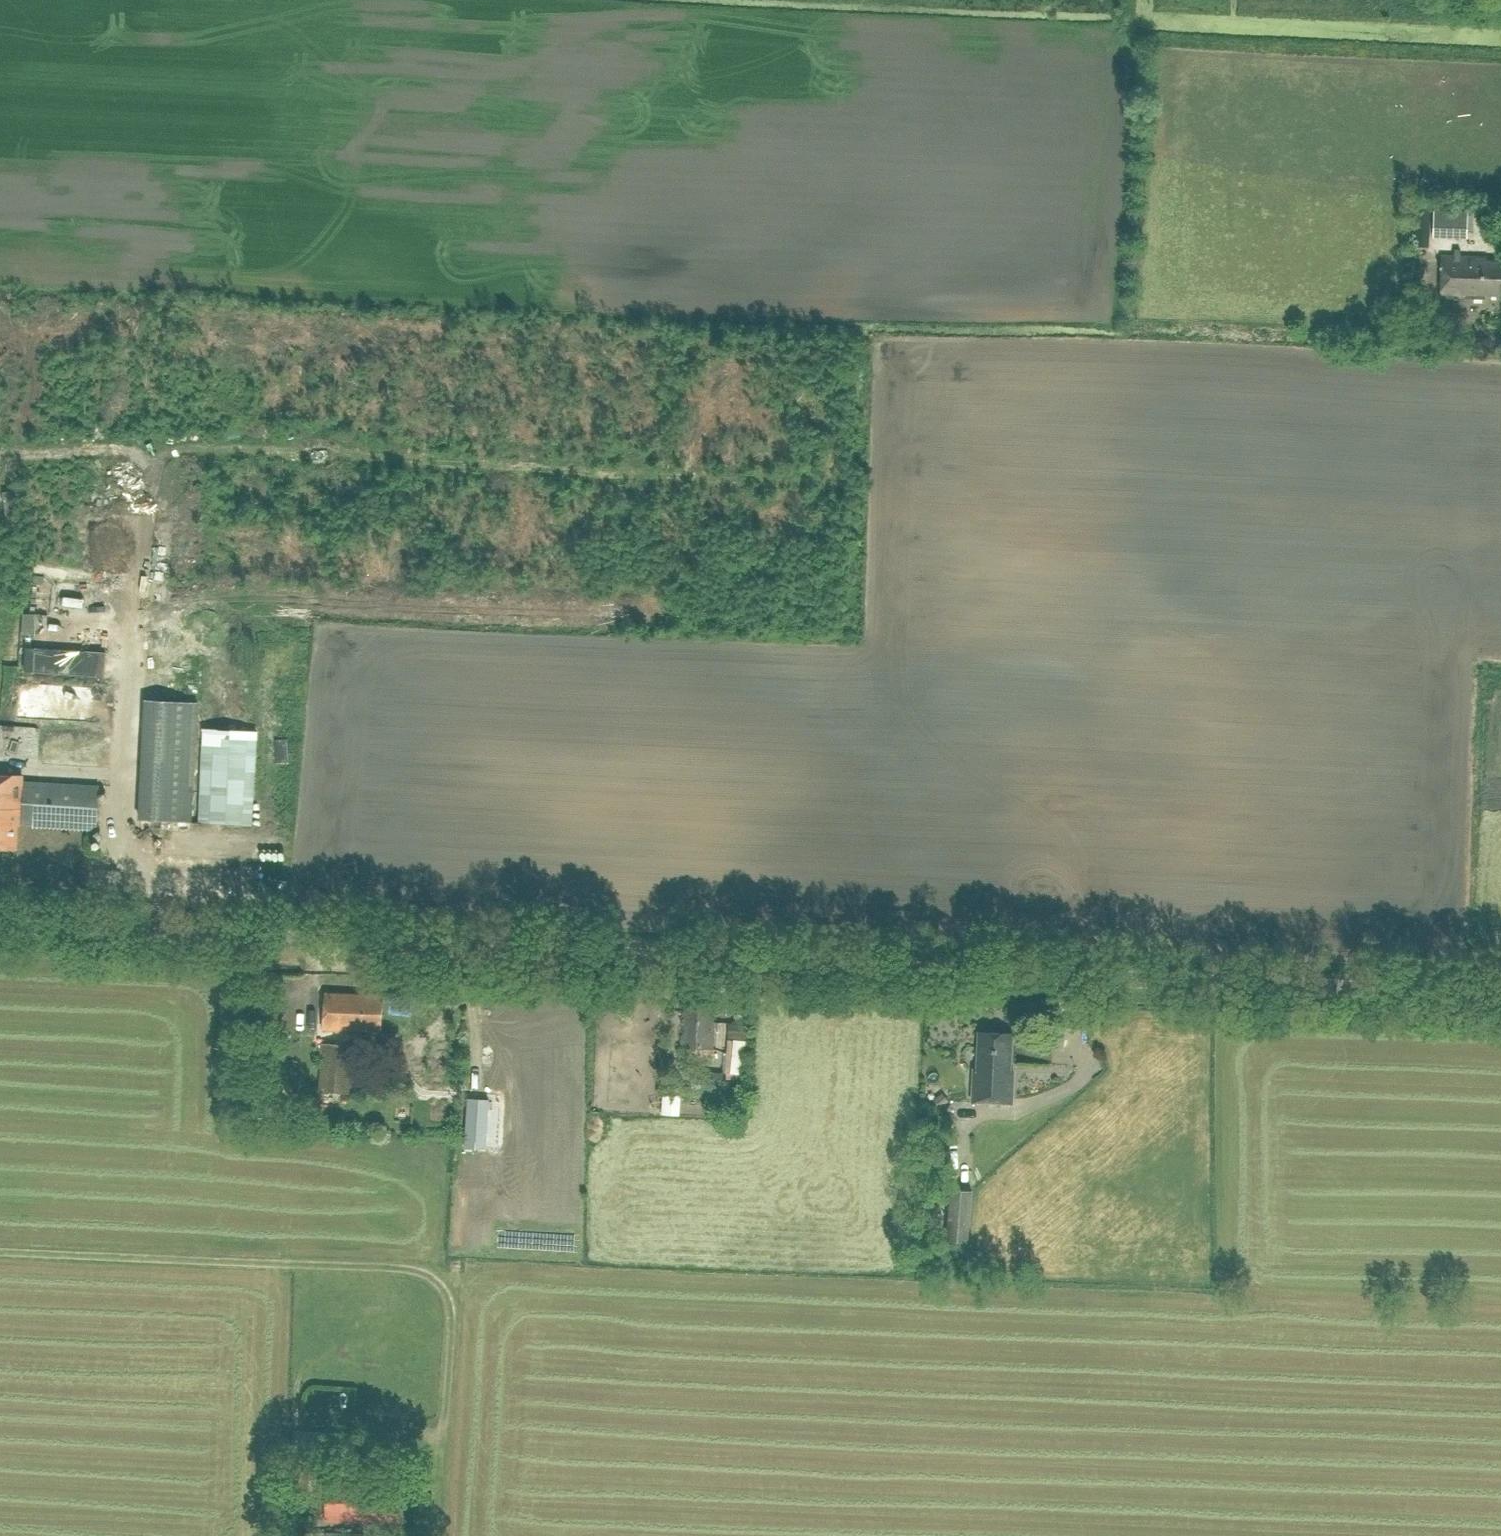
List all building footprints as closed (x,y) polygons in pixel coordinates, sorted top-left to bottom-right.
[(1417,208),(1416,245),(1428,246),(1430,209),(1417,208)] [(1467,214),(1467,211),(1433,210),(1432,237),(1466,238),(1466,230),(1472,230),(1473,215),(1467,214)] [(1482,256),(1441,255),(1441,297),(1481,298),(1481,295),(1500,295),(1500,261),(1482,260),(1482,256)] [(196,701),(156,699),(145,698),(139,819),(190,821),(196,701)] [(17,849),(18,824),(96,827),(98,786),(0,781),(0,848),(17,849)] [(381,1031),(382,995),(324,993),(323,1029),(381,1031)] [(713,1048),(715,1002),(685,1001),(683,1047),(713,1048)] [(728,1041),(747,1042),(748,1023),(729,1022),(728,1041)] [(1010,1071),(1012,1034),(978,1032),(977,1070),(973,1070),(972,1102),(1012,1104),(1013,1072),(1010,1071)] [(352,1093),(353,1069),(354,1044),(321,1043),(319,1092),(352,1093)] [(720,1072),(702,1071),(700,1089),(719,1091),(720,1072)] [(489,1100),(468,1099),(465,1148),(486,1149),(489,1100)] [(972,1190),(950,1189),(946,1241),(968,1242),(972,1190)] [(326,1521),(364,1522),(365,1481),(317,1480),(317,1467),(296,1466),(295,1495),(327,1495),(326,1521)]
